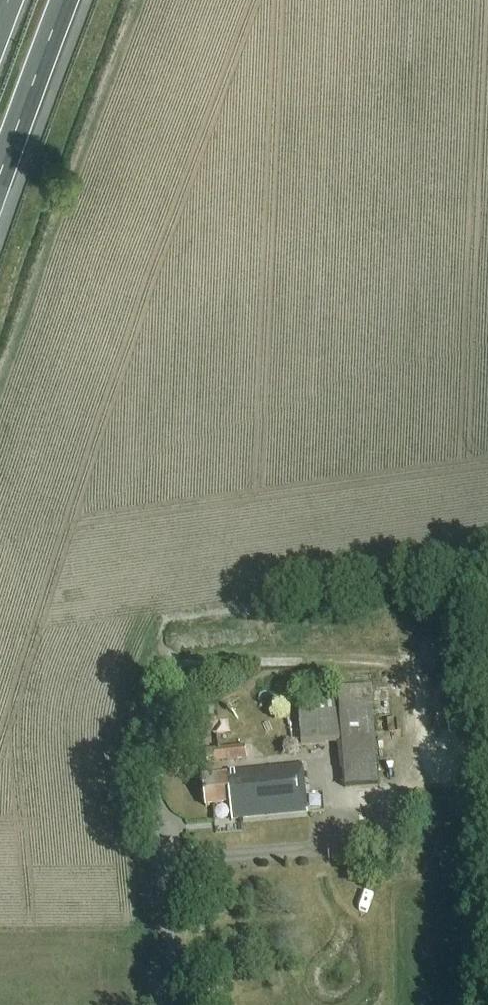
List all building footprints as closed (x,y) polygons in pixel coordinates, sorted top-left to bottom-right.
[(349,784),(384,782),(378,685),(303,690),(307,744),(346,741),(349,784)] [(202,762),(214,761),(246,758),(245,747),(201,751),(202,762)] [(202,776),(205,808),(230,806),(231,820),(307,814),(303,767),(202,776)]
